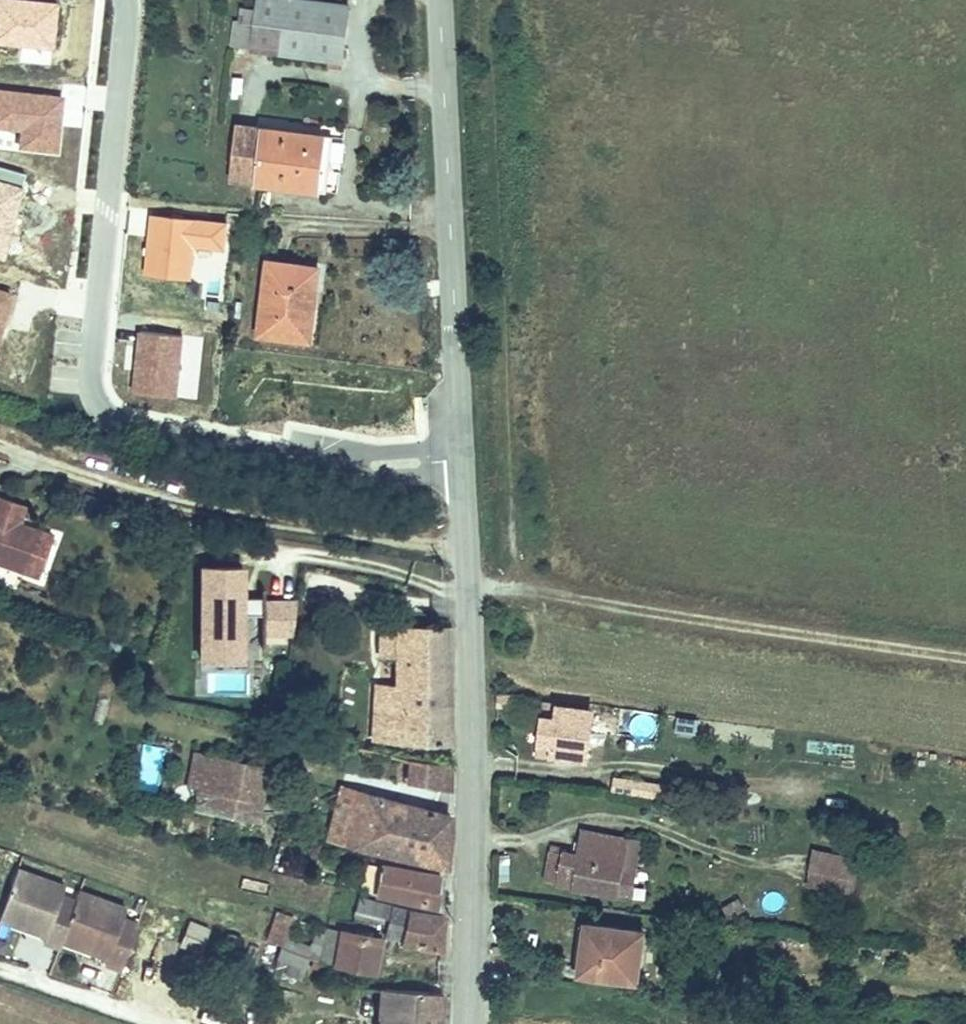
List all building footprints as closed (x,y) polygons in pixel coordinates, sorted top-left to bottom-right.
[(266,15),(260,65),(329,73),(327,89),(344,91),(351,26),(266,15)] [(241,145),(234,200),(302,209),(331,213),(337,157),(241,145)] [(271,280),(262,359),(315,366),(325,287),(271,280)] [(26,534),(0,526),(0,572),(12,576),(26,534)] [(195,656),(243,656),(244,557),(196,556),(195,656)] [(272,598),(244,599),(246,657),(273,657),(272,598)] [(446,689),(447,633),(434,633),(435,641),(394,635),(392,647),(378,645),(376,662),(396,663),(394,695),(367,692),(366,722),(369,723),(368,750),(415,755),(444,750),(446,689)] [(540,704),(537,732),(560,735),(559,747),(586,751),(591,711),(540,704)] [(359,751),(352,751),(346,771),(443,801),(444,775),(359,751)] [(199,753),(182,811),(236,828),(253,767),(199,753)] [(364,857),(438,882),(441,873),(442,822),(350,793),(334,841),(365,851),(364,857)] [(550,864),(566,866),(581,867),(580,883),(621,887),(625,855),(553,846),(550,864)] [(857,895),(863,861),(817,853),(811,886),(857,895)] [(581,867),(566,866),(565,881),(580,883),(581,867)] [(73,904),(58,898),(62,888),(14,870),(0,909),(0,922),(21,930),(24,921),(45,929),(40,943),(57,949),(59,944),(73,904)] [(436,891),(378,872),(368,902),(427,921),(436,891)] [(118,972),(134,926),(123,923),(127,912),(77,894),(73,904),(59,944),(82,952),(85,944),(106,951),(101,965),(118,972)] [(272,915),(261,949),(284,957),(294,922),(272,915)] [(186,918),(179,939),(201,946),(208,925),(186,918)] [(425,927),(404,921),(402,929),(397,950),(439,964),(441,932),(425,927)] [(397,950),(402,929),(387,925),(382,945),(397,950)] [(584,926),(578,968),(639,976),(645,934),(584,926)] [(372,980),(382,945),(345,933),(335,968),(372,980)] [(440,1004),(363,980),(362,986),(344,979),(339,994),(354,999),(350,1007),(360,1012),(355,1023),(439,1023),(440,1004)]
